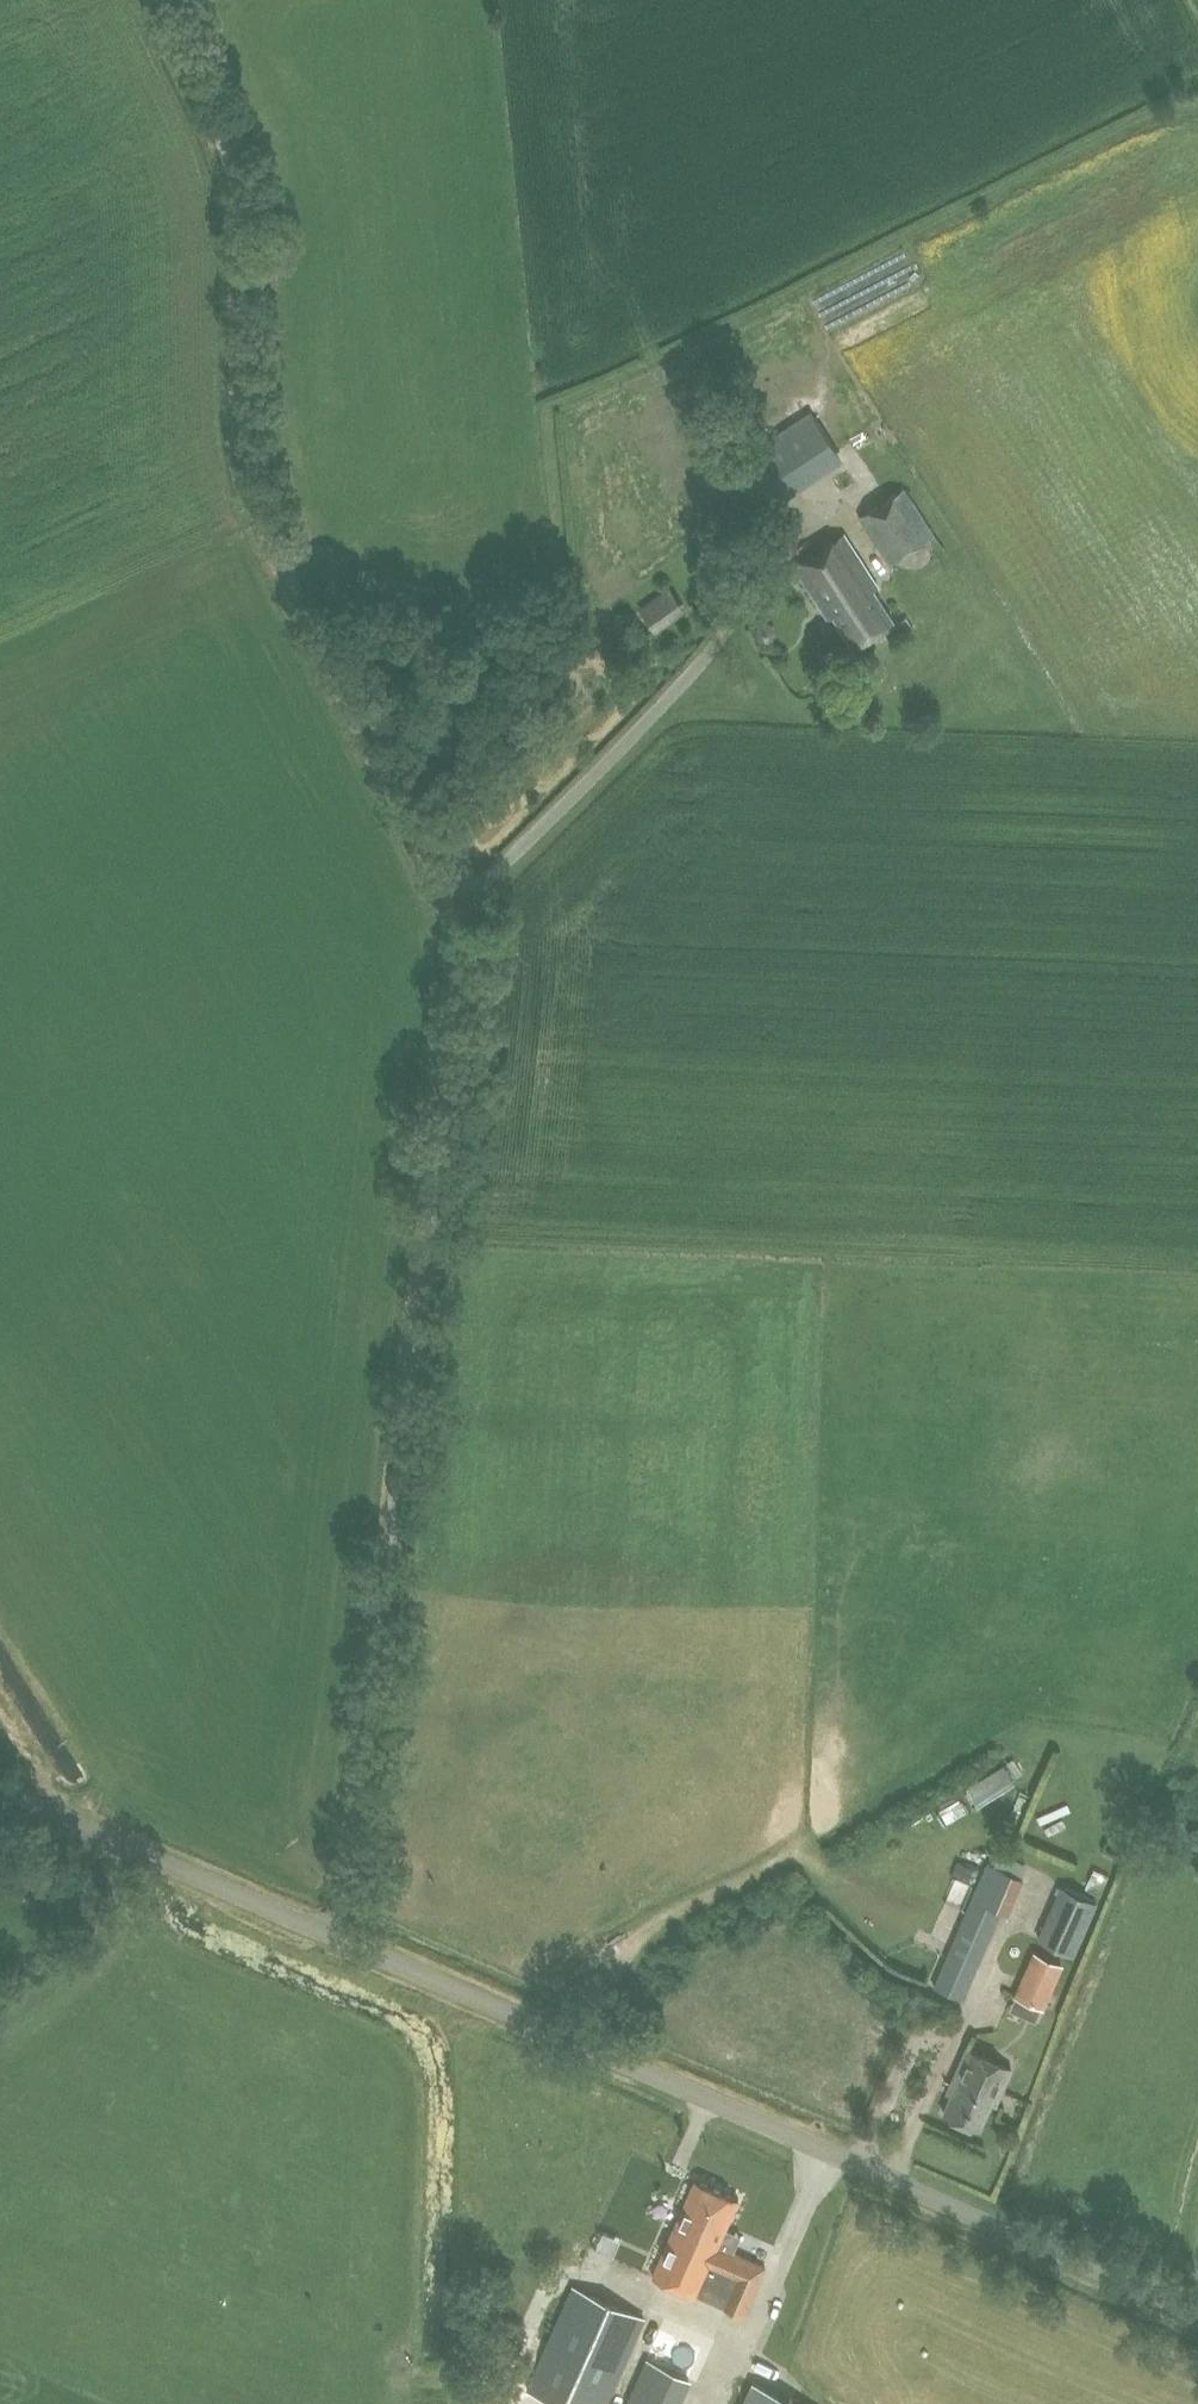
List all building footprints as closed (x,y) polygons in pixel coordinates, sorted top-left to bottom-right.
[(757,502),(836,450),(811,410),(809,411),(731,462),(757,502)] [(859,516),(889,563),(934,535),(904,488),(859,516)] [(835,616),(855,647),(895,620),(875,589),(879,586),(844,534),(795,567),(830,619),(835,616)] [(669,586),(638,608),(656,632),(686,610),(669,586)] [(987,1805),(1017,1788),(1007,1769),(976,1786),(987,1805)] [(987,1861),(933,1986),(961,1998),(1000,1909),(1006,1912),(1021,1876),(987,1861)] [(1076,1883),(1051,1937),(1081,1950),(1106,1897),(1076,1883)] [(1033,1950),(1014,1995),(1043,2008),(1063,1963),(1033,1950)] [(956,2084),(945,2113),(980,2127),(990,2101),(995,2103),(1010,2065),(966,2047),(952,2082),(956,2084)] [(1008,2114),(1025,2120),(1031,2102),(1014,2097),(1008,2114)] [(719,2240),(738,2198),(694,2178),(652,2275),(743,2314),(764,2265),(720,2246),(722,2241),(719,2240)] [(643,2316),(572,2285),(527,2389),(561,2403),(605,2403),(643,2316)] [(697,2355),(710,2333),(670,2310),(657,2332),(697,2355)] [(694,2368),(654,2350),(630,2403),(678,2403),(694,2368)] [(743,2403),(802,2403),(753,2382),(743,2403)]
